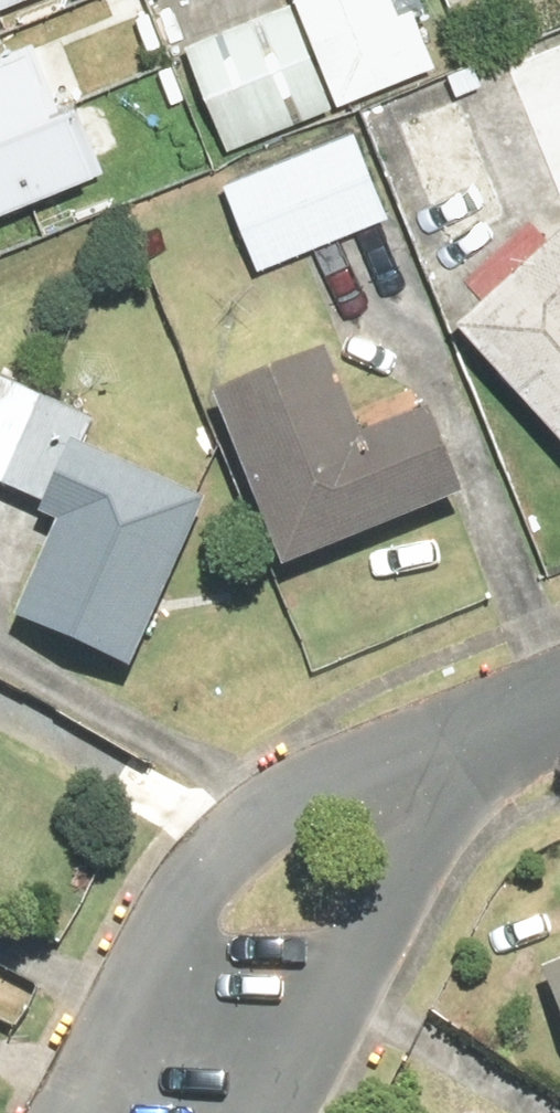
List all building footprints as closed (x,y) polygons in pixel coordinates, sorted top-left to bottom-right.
[(1,13),(32,0),(0,0),(0,9),(1,13)] [(307,5),(191,52),(232,152),(348,106),(446,66),(424,10),(411,15),(405,0),(305,0),(307,5)] [(510,56),(559,188),(559,37),(510,56)] [(31,51),(0,64),(0,204),(93,165),(68,104),(55,109),(31,51)] [(361,130),(230,184),(266,272),(397,219),(361,130)] [(437,318),(559,456),(559,209),(437,318)] [(317,355),(203,398),(271,577),(451,508),(416,417),(351,442),(317,355)] [(119,676),(193,505),(56,447),(26,517),(49,527),(6,627),(119,676)] [(559,1043),(559,955),(530,967),(559,1043)]
